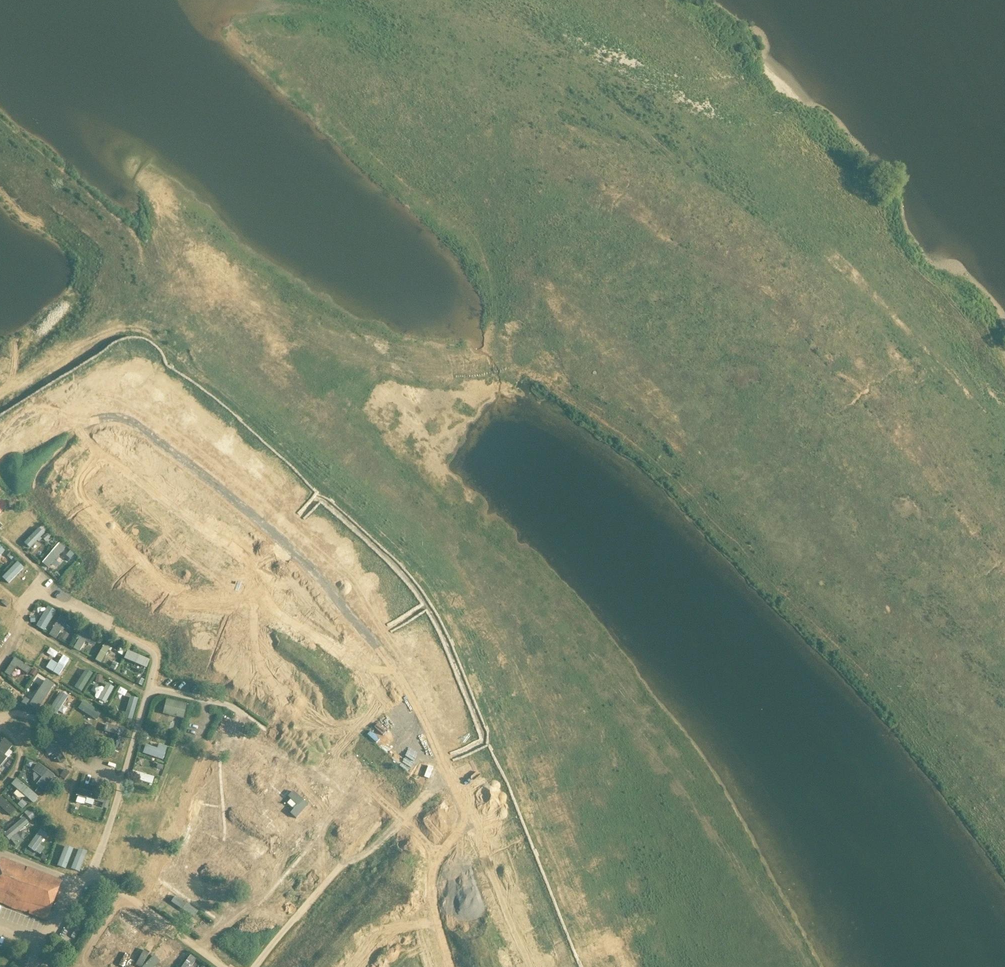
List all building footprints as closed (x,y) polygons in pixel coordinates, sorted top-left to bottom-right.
[(12,501),(6,495),(0,501),(0,513),(12,501)] [(39,527),(24,543),(31,549),(45,533),(39,527)] [(51,565),(56,570),(61,564),(56,560),(65,548),(59,543),(43,563),(49,568),(51,565)] [(37,557),(45,550),(42,546),(34,554),(37,557)] [(7,550),(4,554),(9,558),(12,554),(7,550)] [(72,557),(68,553),(64,558),(68,561),(72,557)] [(18,561),(3,577),(9,583),(25,567),(18,561)] [(80,608),(83,601),(70,595),(67,602),(80,608)] [(49,606),(37,625),(45,630),(57,611),(49,606)] [(61,631),(62,631),(69,619),(61,615),(49,635),(57,639),(61,631)] [(74,649),(82,652),(90,633),(83,630),(74,649)] [(60,638),(65,641),(69,635),(64,632),(60,638)] [(91,633),(86,642),(94,646),(99,638),(91,633)] [(102,663),(112,644),(106,641),(96,660),(102,663)] [(125,658),(148,668),(151,659),(129,649),(125,658)] [(51,661),(46,668),(59,676),(69,660),(63,656),(58,665),(51,661)] [(4,673),(10,677),(17,667),(28,674),(31,669),(14,658),(4,673)] [(33,668),(30,674),(34,677),(38,671),(33,668)] [(86,669),(74,687),(82,691),(94,673),(86,669)] [(28,690),(34,694),(46,677),(40,672),(28,690)] [(97,698),(105,703),(115,687),(107,682),(97,698)] [(57,693),(73,703),(77,696),(61,687),(57,693)] [(124,696),(127,691),(120,687),(118,692),(124,696)] [(266,707),(271,701),(255,687),(250,693),(266,707)] [(126,712),(134,715),(139,698),(131,696),(126,712)] [(163,713),(185,718),(189,703),(167,698),(163,713)] [(83,700),(78,708),(97,720),(102,712),(83,700)] [(273,711),(276,706),(270,702),(267,707),(273,711)] [(298,731),(302,726),(285,713),(281,719),(298,731)] [(20,719),(12,725),(28,746),(36,740),(20,719)] [(378,743),(388,731),(378,723),(368,735),(378,743)] [(88,724),(84,730),(90,734),(94,727),(88,724)] [(127,731),(106,725),(104,732),(117,736),(114,749),(122,751),(127,731)] [(257,731),(248,745),(252,748),(262,735),(257,731)] [(323,753),(327,747),(311,734),(307,740),(323,753)] [(12,753),(9,750),(13,746),(4,739),(0,744),(0,767),(12,753)] [(60,763),(66,760),(57,743),(51,747),(60,763)] [(146,745),(144,754),(164,760),(168,747),(159,744),(158,749),(146,745)] [(114,758),(117,752),(110,750),(108,756),(114,758)] [(346,774),(353,766),(338,752),(331,760),(346,774)] [(257,761),(253,766),(259,771),(255,777),(261,781),(269,770),(257,761)] [(33,775),(34,781),(37,784),(36,785),(39,787),(44,790),(45,789),(45,790),(55,776),(38,763),(32,770),(35,772),(33,775)] [(203,783),(209,768),(203,765),(197,781),(203,783)] [(65,769),(59,776),(64,780),(70,773),(65,769)] [(132,770),(130,778),(153,784),(155,776),(132,770)] [(32,804),(39,795),(17,778),(10,786),(32,804)] [(366,786),(381,803),(387,797),(372,781),(366,786)] [(45,792),(39,787),(35,792),(41,796),(45,792)] [(79,788),(75,802),(84,805),(86,798),(99,801),(101,795),(79,788)] [(131,797),(154,801),(155,793),(132,789),(131,797)] [(172,800),(168,811),(178,814),(186,791),(179,789),(175,801),(172,800)] [(294,790),(288,796),(291,799),(287,804),(293,809),(290,813),(297,819),(310,804),(294,790)] [(51,793),(38,806),(44,811),(57,798),(51,793)] [(186,811),(192,813),(198,796),(192,794),(186,811)] [(27,804),(22,800),(17,805),(23,809),(27,804)] [(284,828),(288,823),(271,808),(266,813),(284,828)] [(309,833),(324,817),(318,810),(302,827),(309,833)] [(32,811),(27,816),(31,821),(37,816),(32,811)] [(17,834),(28,824),(23,818),(4,835),(9,841),(10,840),(16,846),(22,840),(17,834)] [(77,827),(74,838),(90,843),(94,832),(77,827)] [(44,848),(40,845),(48,834),(40,829),(29,847),(40,854),(44,848)] [(298,830),(282,847),(289,853),(304,837),(298,830)] [(159,854),(163,847),(149,837),(145,844),(159,854)] [(64,855),(66,850),(57,847),(52,861),(76,870),(80,861),(64,855)] [(271,867),(280,856),(276,854),(268,864),(271,867)] [(318,879),(333,858),(327,854),(312,876),(318,879)] [(29,914),(47,921),(62,881),(1,858),(0,859),(0,903),(3,904),(7,894),(33,903),(29,914)] [(292,876),(287,883),(305,899),(310,892),(292,876)] [(166,895),(169,887),(154,880),(150,887),(166,895)] [(195,917),(199,910),(175,896),(171,902),(195,917)] [(284,915),(293,905),(289,900),(279,910),(284,915)] [(271,925),(276,919),(262,908),(258,914),(271,925)] [(129,914),(124,911),(114,926),(131,937),(144,918),(132,910),(129,914)] [(135,942),(142,947),(156,929),(148,924),(135,942)] [(254,950),(259,944),(239,928),(235,934),(254,950)] [(122,949),(126,942),(109,931),(101,942),(107,946),(111,941),(122,949)] [(154,956),(160,962),(173,948),(166,942),(154,956)] [(128,948),(122,955),(130,962),(137,955),(128,948)] [(198,959),(191,954),(182,966),(192,966),(198,959)]
